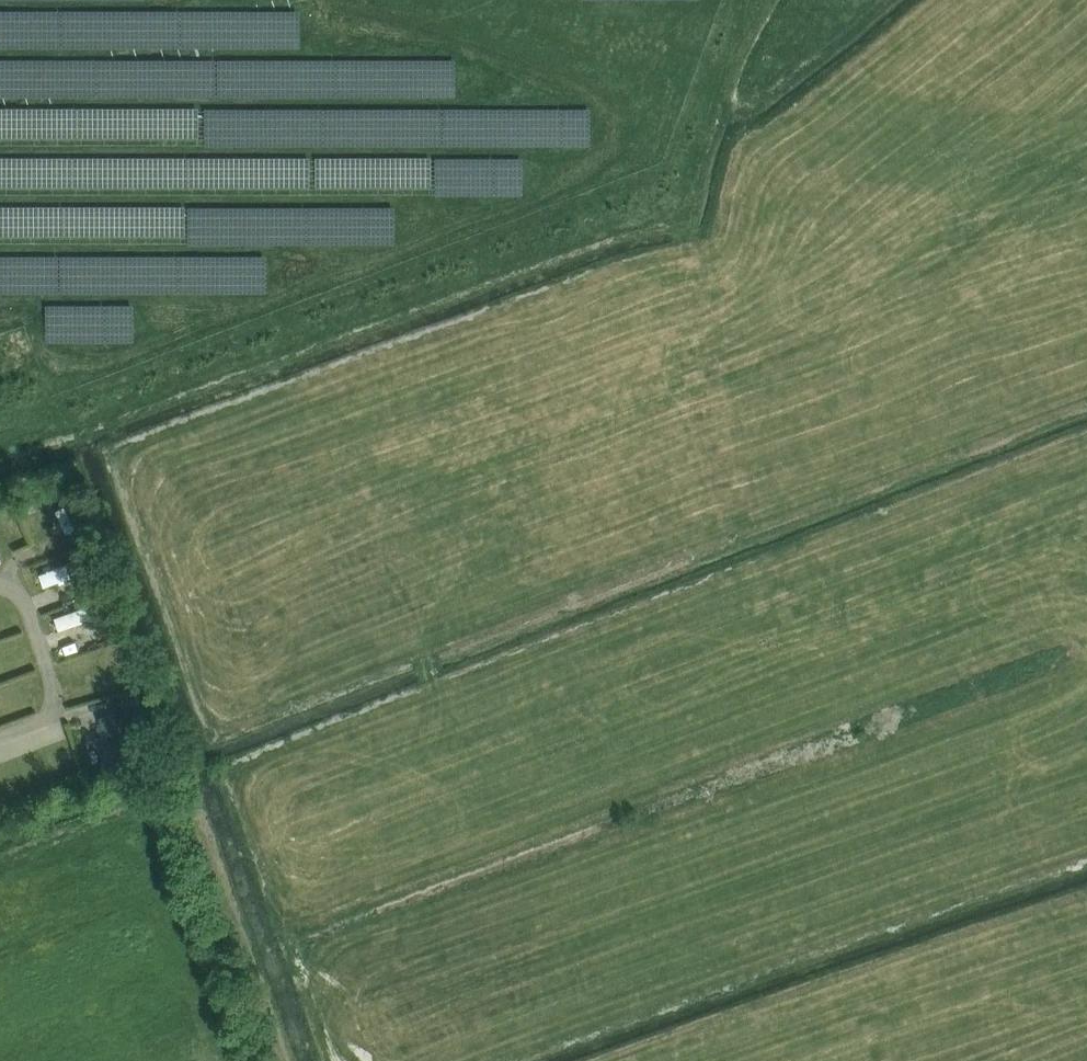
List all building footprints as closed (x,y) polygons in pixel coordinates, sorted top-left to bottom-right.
[(41,573),(46,586),(72,576),(67,563),(41,573)] [(89,619),(84,606),(56,616),(61,629),(89,619)] [(10,672),(4,655),(0,656),(0,675),(10,672)] [(22,708),(17,692),(0,697),(0,704),(3,714),(22,708)] [(99,714),(105,732),(96,735),(108,774),(131,767),(114,710),(99,714)]
